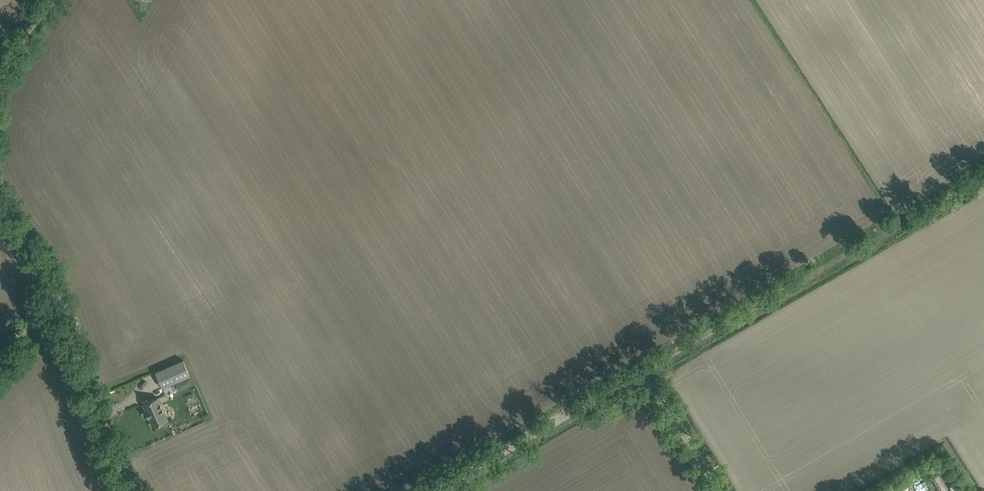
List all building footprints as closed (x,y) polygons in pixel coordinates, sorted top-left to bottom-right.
[(156,372),(162,387),(190,375),(183,360),(156,372)] [(191,376),(183,379),(187,387),(194,384),(191,376)] [(168,419),(158,397),(143,403),(147,413),(149,418),(150,418),(153,426),(157,424),(158,426),(164,423),(163,421),(168,419)]
